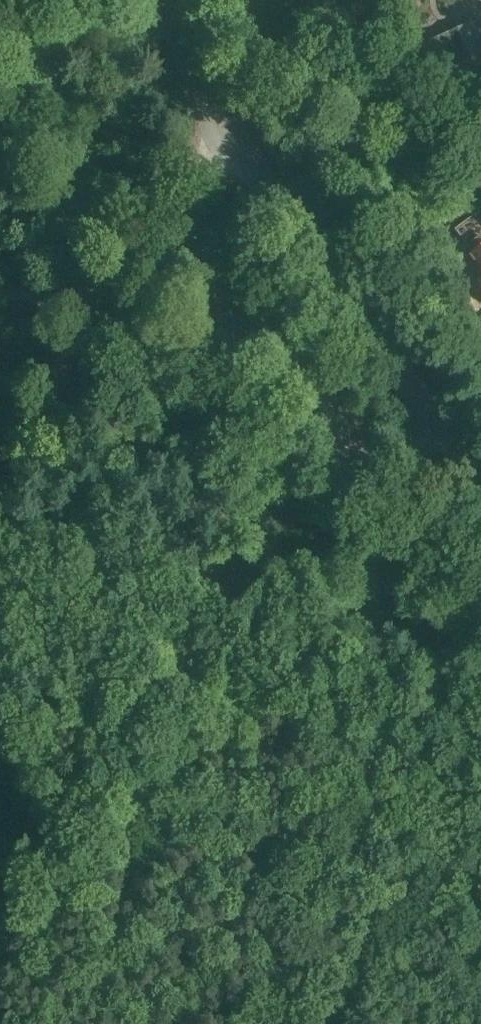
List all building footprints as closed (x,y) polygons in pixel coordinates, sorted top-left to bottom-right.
[(421,43),(446,99),(480,84),(480,44),(471,21),(421,43)] [(472,256),(480,268),(480,249),(472,256)]
